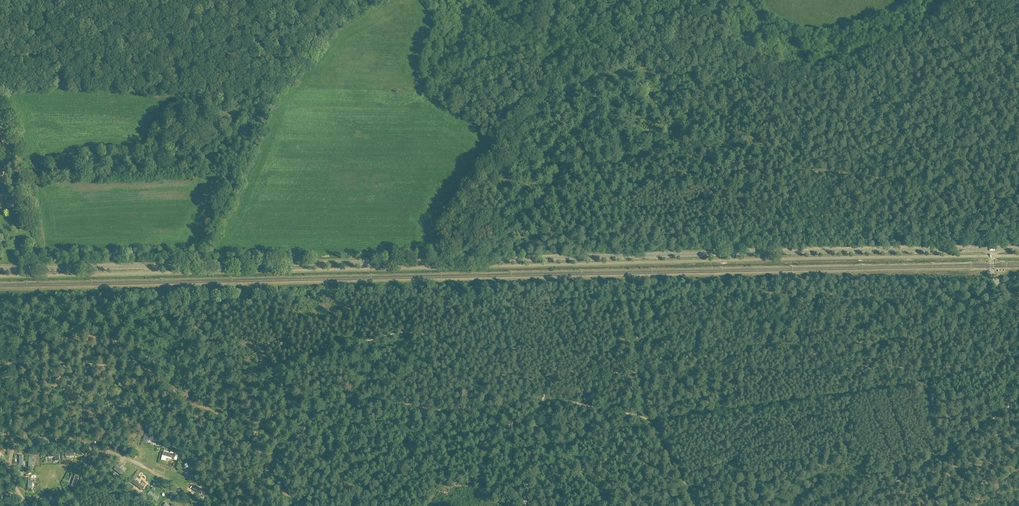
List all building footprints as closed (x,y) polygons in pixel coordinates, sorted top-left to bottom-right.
[(15,203),(19,196),(14,193),(8,201),(6,202),(8,208),(13,208),(15,203)]
